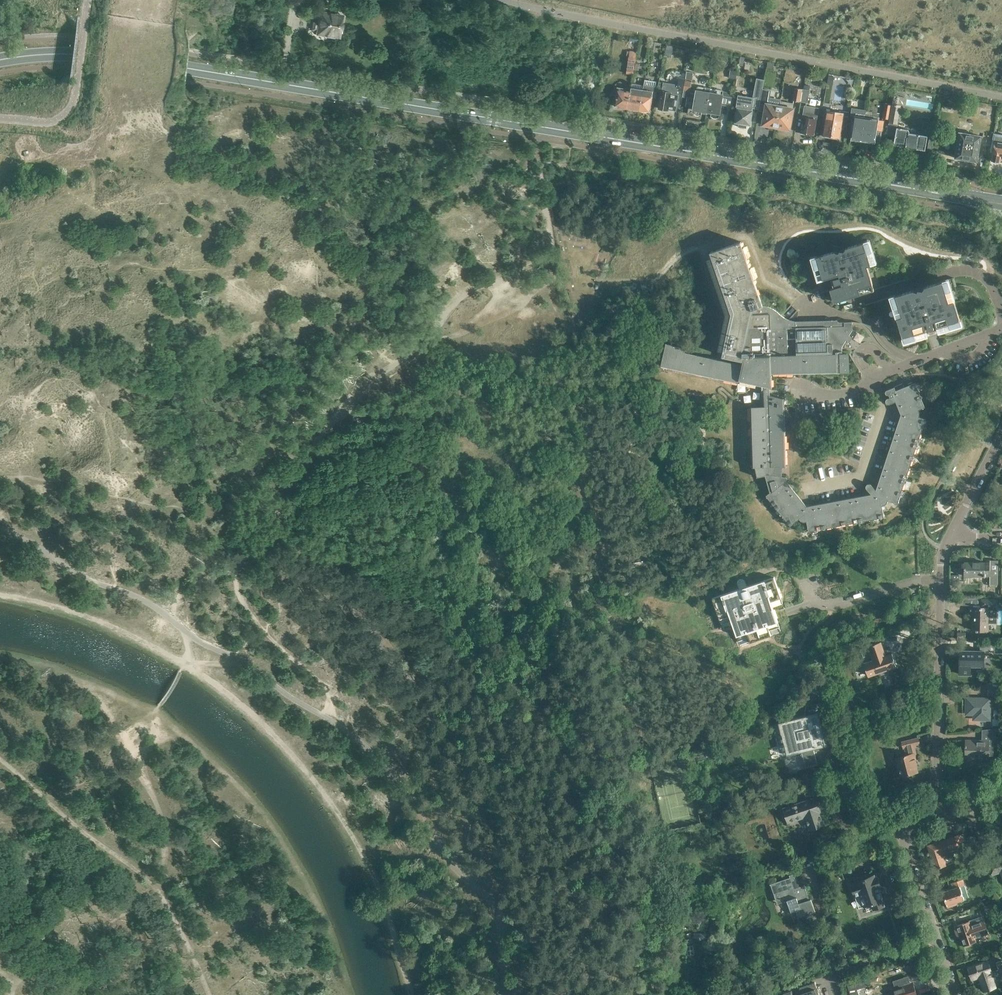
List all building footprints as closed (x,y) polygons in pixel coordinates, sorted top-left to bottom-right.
[(318,11),(316,23),(311,22),(309,31),(315,31),(314,34),(337,38),(341,15),(325,12),(325,8),(319,7),(319,11),(318,11)] [(635,63),(636,55),(637,51),(627,50),(626,56),(629,57),(626,74),(633,75),(634,70),(635,63)] [(730,70),(729,78),(736,79),(737,71),(730,70)] [(684,92),(686,79),(679,78),(678,86),(676,85),(674,86),(672,86),(672,88),(671,86),(670,84),(668,83),(665,83),(664,84),(663,87),(662,91),(657,90),(657,92),(656,95),(661,96),(659,108),(668,110),(668,109),(676,110),(678,95),(677,95),(678,91),(684,92)] [(759,109),(760,103),(762,89),(764,80),(757,78),(753,97),(738,95),(736,106),(738,106),(736,122),(740,123),(739,127),(746,128),(747,124),(751,125),(753,111),(752,111),(753,108),(759,109)] [(692,80),(686,79),(684,92),(690,93),(692,80)] [(645,81),(640,110),(650,112),(652,97),(656,97),(657,92),(655,91),(656,82),(645,81)] [(706,113),(710,89),(697,87),(696,95),(688,94),(686,106),(689,106),(688,113),(694,114),(700,115),(702,112),(706,113)] [(799,101),(801,88),(795,87),(793,100),(799,101)] [(631,88),(631,92),(631,93),(628,108),(640,110),(643,90),(631,88)] [(810,90),(801,88),(799,101),(808,102),(810,90)] [(722,96),(723,94),(723,91),(710,89),(706,113),(711,113),(711,117),(712,117),(717,118),(719,118),(719,115),(720,115),(721,105),(732,107),(734,98),(722,96)] [(760,103),(759,109),(765,110),(763,125),(776,127),(781,101),(767,99),(769,91),(762,89),(760,103)] [(628,108),(631,93),(631,92),(626,91),(625,93),(619,92),(618,101),(616,101),(615,106),(628,108)] [(794,104),(781,101),(776,127),(790,130),(794,108),(794,104)] [(891,105),(885,104),(883,118),(889,119),(891,105)] [(819,108),(810,106),(805,105),(800,133),(814,135),(819,108)] [(851,139),(861,141),(866,110),(852,108),(851,115),(855,115),(851,139)] [(866,110),(861,141),(875,143),(875,142),(880,143),(882,131),(884,120),(879,120),(880,113),(866,110)] [(843,126),(847,127),(849,115),(843,114),(842,120),(831,119),(832,112),(827,111),(823,135),(841,138),(843,126)] [(898,124),(900,112),(892,111),(891,122),(898,124)] [(925,150),(928,136),(909,133),(910,131),(908,129),(897,127),(894,145),(895,145),(895,146),(900,147),(900,146),(908,147),(908,149),(914,150),(914,149),(925,150)] [(955,158),(977,161),(981,136),(959,133),(958,141),(956,140),(954,149),(957,149),(955,158)] [(993,138),(991,152),(993,152),(992,160),(1001,162),(1001,136),(997,136),(997,139),(993,138)] [(879,292),(872,268),(881,265),(871,235),(807,255),(816,283),(834,278),(836,283),(825,287),(832,307),(879,292)] [(889,404),(890,404),(896,401),(901,415),(876,490),(871,485),(871,484),(870,484),(869,484),(868,484),(867,484),(867,485),(866,485),(866,486),(866,487),(866,488),(872,494),(806,507),(786,481),(788,478),(788,476),(782,475),(783,466),(786,466),(784,398),(770,395),(770,387),(772,388),(772,384),(790,388),(790,384),(772,380),(772,374),(837,372),(840,372),(841,373),(848,372),(848,353),(843,353),(842,350),(841,347),(852,330),(852,322),(844,322),(838,322),(838,320),(796,322),(796,323),(777,324),(776,310),(762,310),(762,305),(763,305),(754,278),(755,278),(751,267),(750,268),(747,257),(748,257),(744,246),(743,247),(741,241),(711,252),(713,257),(711,258),(715,268),(716,268),(720,278),(719,278),(722,289),(723,289),(727,299),(726,299),(729,310),(731,309),(732,313),(731,317),(730,317),(728,328),(729,328),(726,339),(725,339),(723,349),(724,350),(723,355),(743,360),(742,364),(685,352),(685,349),(686,348),(666,343),(661,366),(738,383),(739,381),(764,386),(765,406),(751,407),(753,467),(755,467),(757,477),(767,475),(769,475),(773,490),(767,496),(791,525),(800,518),(802,520),(805,521),(807,521),(809,531),(884,517),(882,506),(885,506),(887,504),(888,501),(899,504),(926,418),(919,416),(920,415),(920,412),(919,410),(925,407),(915,383),(904,387),(903,383),(891,388),(892,392),(889,394),(890,398),(888,398),(887,399),(886,400),(886,401),(886,402),(886,403),(887,403),(888,404),(889,404)] [(896,296),(891,297),(894,307),(899,305),(903,316),(897,318),(903,337),(905,342),(916,339),(914,334),(924,331),(926,335),(938,331),(937,327),(948,323),(950,328),(961,325),(960,320),(954,301),(948,303),(945,292),(950,290),(947,280),(943,282),(942,281),(924,286),(924,287),(922,290),(918,289),(917,291),(914,290),(896,295),(896,296)] [(671,309),(672,303),(661,301),(660,307),(671,309)] [(997,584),(997,560),(990,560),(990,570),(985,570),(985,562),(964,562),(964,576),(985,576),(986,575),(990,576),(990,584),(997,584)] [(959,585),(960,575),(952,575),(951,584),(959,585)] [(771,635),(767,625),(788,618),(777,621),(774,612),(792,605),(774,611),(770,601),(781,598),(774,577),(746,586),(745,581),(737,584),(739,589),(712,598),(719,619),(729,615),(736,636),(746,632),(750,642),(771,635)] [(987,631),(988,607),(970,607),(969,613),(973,613),(972,624),(972,630),(975,631),(977,631),(987,631)] [(888,668),(896,666),(892,653),(885,656),(880,641),(860,648),(865,663),(864,663),(868,675),(880,671),(881,675),(889,672),(888,668)] [(991,651),(991,645),(980,644),(980,650),(960,650),(960,665),(961,665),(960,674),(971,674),(972,665),(984,666),(984,663),(989,663),(989,651),(991,651)] [(1000,698),(1000,683),(988,683),(988,695),(988,698),(967,698),(967,713),(974,714),(974,719),(991,719),(991,703),(992,704),(992,706),(992,707),(994,708),(996,708),(997,707),(998,706),(998,698),(1000,698)] [(824,745),(816,714),(779,723),(787,754),(801,750),(805,767),(816,764),(813,748),(824,745)] [(988,757),(988,756),(993,756),(993,746),(1000,746),(1000,737),(996,737),(996,728),(982,729),(982,740),(966,739),(966,757),(988,757)] [(910,754),(896,758),(898,767),(900,776),(917,772),(916,766),(917,766),(916,759),(917,759),(914,745),(920,744),(918,737),(905,741),(907,747),(908,747),(910,754)] [(809,829),(825,824),(820,808),(814,809),(810,799),(783,808),(788,823),(805,817),(809,829)] [(870,803),(873,811),(880,809),(878,801),(870,803)] [(943,853),(964,846),(960,834),(928,846),(935,868),(946,864),(943,853)] [(989,875),(1000,871),(1001,877),(1001,848),(997,850),(1000,860),(986,864),(989,875)] [(885,906),(874,874),(874,872),(866,874),(866,873),(853,877),(855,882),(851,883),(859,908),(871,904),(873,910),(885,906)] [(770,884),(777,904),(787,901),(791,912),(796,911),(798,917),(815,912),(811,898),(809,899),(804,884),(800,886),(795,873),(789,875),(790,877),(770,884)] [(963,878),(953,882),(955,888),(942,892),(947,905),(964,899),(960,887),(965,885),(963,878)] [(970,922),(970,921),(954,926),(958,938),(961,937),(964,945),(977,941),(976,938),(989,933),(985,922),(979,924),(972,927),(970,922)] [(516,969),(526,966),(524,957),(514,960),(516,969)] [(989,961),(968,968),(972,979),(979,976),(984,990),(995,987),(993,980),(1001,977),(1001,960),(996,962),(998,969),(993,971),(989,961)] [(867,984),(864,974),(852,978),(855,988),(867,984)] [(815,982),(799,987),(801,993),(795,994),(819,994),(815,982)] [(913,983),(893,989),(895,994),(917,994),(913,983)]
